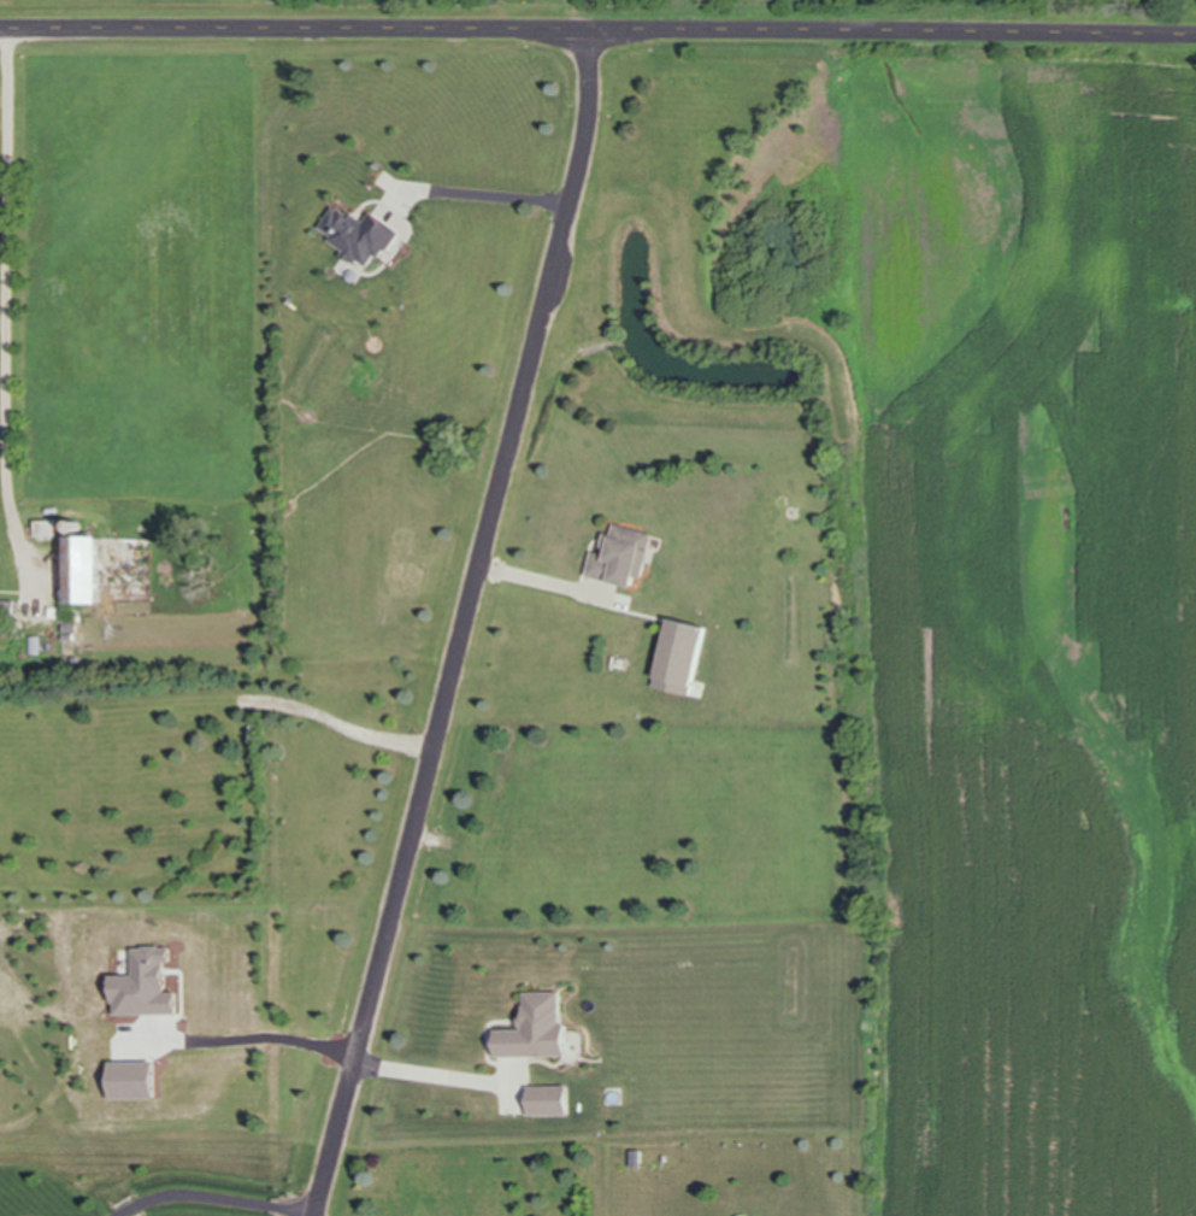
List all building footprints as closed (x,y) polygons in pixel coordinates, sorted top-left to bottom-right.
[(655,534),(616,526),(611,556),(594,553),(590,578),(645,588),(655,534)] [(114,537),(79,537),(79,604),(114,604),(114,537)] [(21,603),(0,603),(0,622),(21,622),(21,603)]
